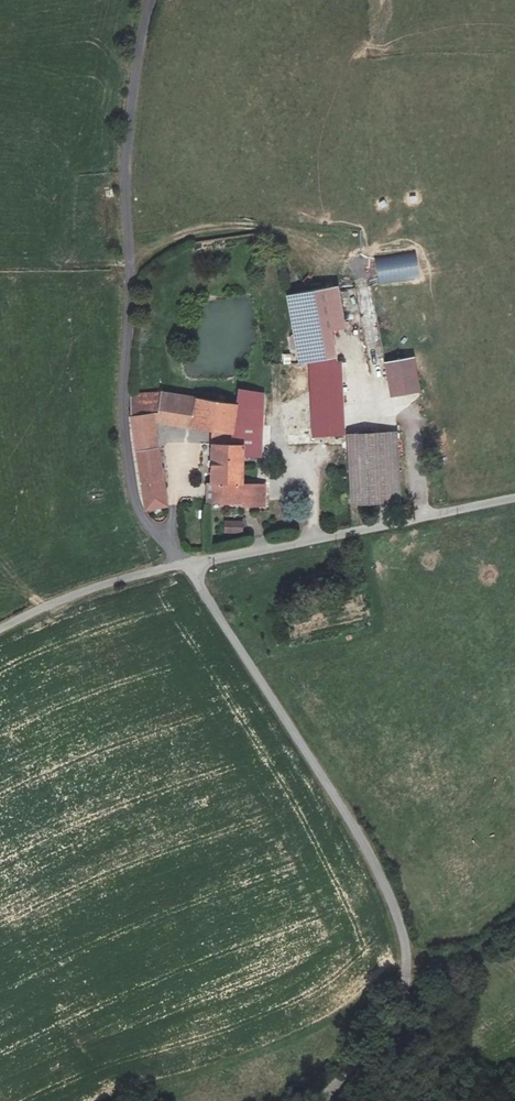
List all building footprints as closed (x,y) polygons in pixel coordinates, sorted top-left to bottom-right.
[(290,322),(341,318),(337,291),(287,299),(290,322)] [(343,331),(341,318),(290,322),(296,366),(334,364),(330,334),(343,331)] [(411,363),(382,367),(387,400),(416,396),(411,363)] [(334,364),(296,366),(280,366),(281,439),(343,437),(342,365),(334,364)] [(239,390),(238,405),(235,435),(214,433),(213,446),(244,446),(244,457),(263,457),(264,390),(239,390)] [(235,435),(238,405),(156,393),(130,393),(131,405),(135,437),(147,511),(169,507),(156,425),(214,433),(235,435)] [(393,508),(392,439),(344,441),(345,508),(393,508)] [(245,486),(245,481),(244,457),(244,446),(213,446),(210,484),(245,486)] [(245,486),(210,484),(208,504),(242,506),(243,508),(266,510),(267,488),(245,486)] [(238,529),(227,528),(226,540),(238,541),(238,529)]
